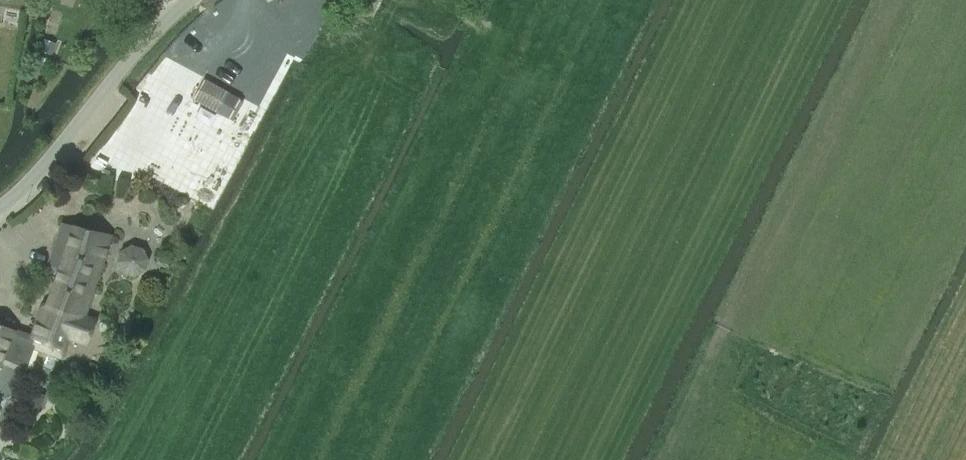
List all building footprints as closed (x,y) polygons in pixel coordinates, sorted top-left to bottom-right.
[(43,38),(39,50),(53,55),(57,43),(43,38)] [(230,118),(240,98),(205,79),(194,99),(230,118)] [(27,369),(35,347),(61,356),(69,336),(87,342),(95,319),(84,315),(109,234),(62,223),(53,252),(64,255),(32,335),(20,366),(27,369)] [(20,366),(32,335),(14,331),(14,330),(0,324),(0,361),(1,358),(20,366)] [(115,384),(123,372),(111,364),(101,374),(115,384)]
